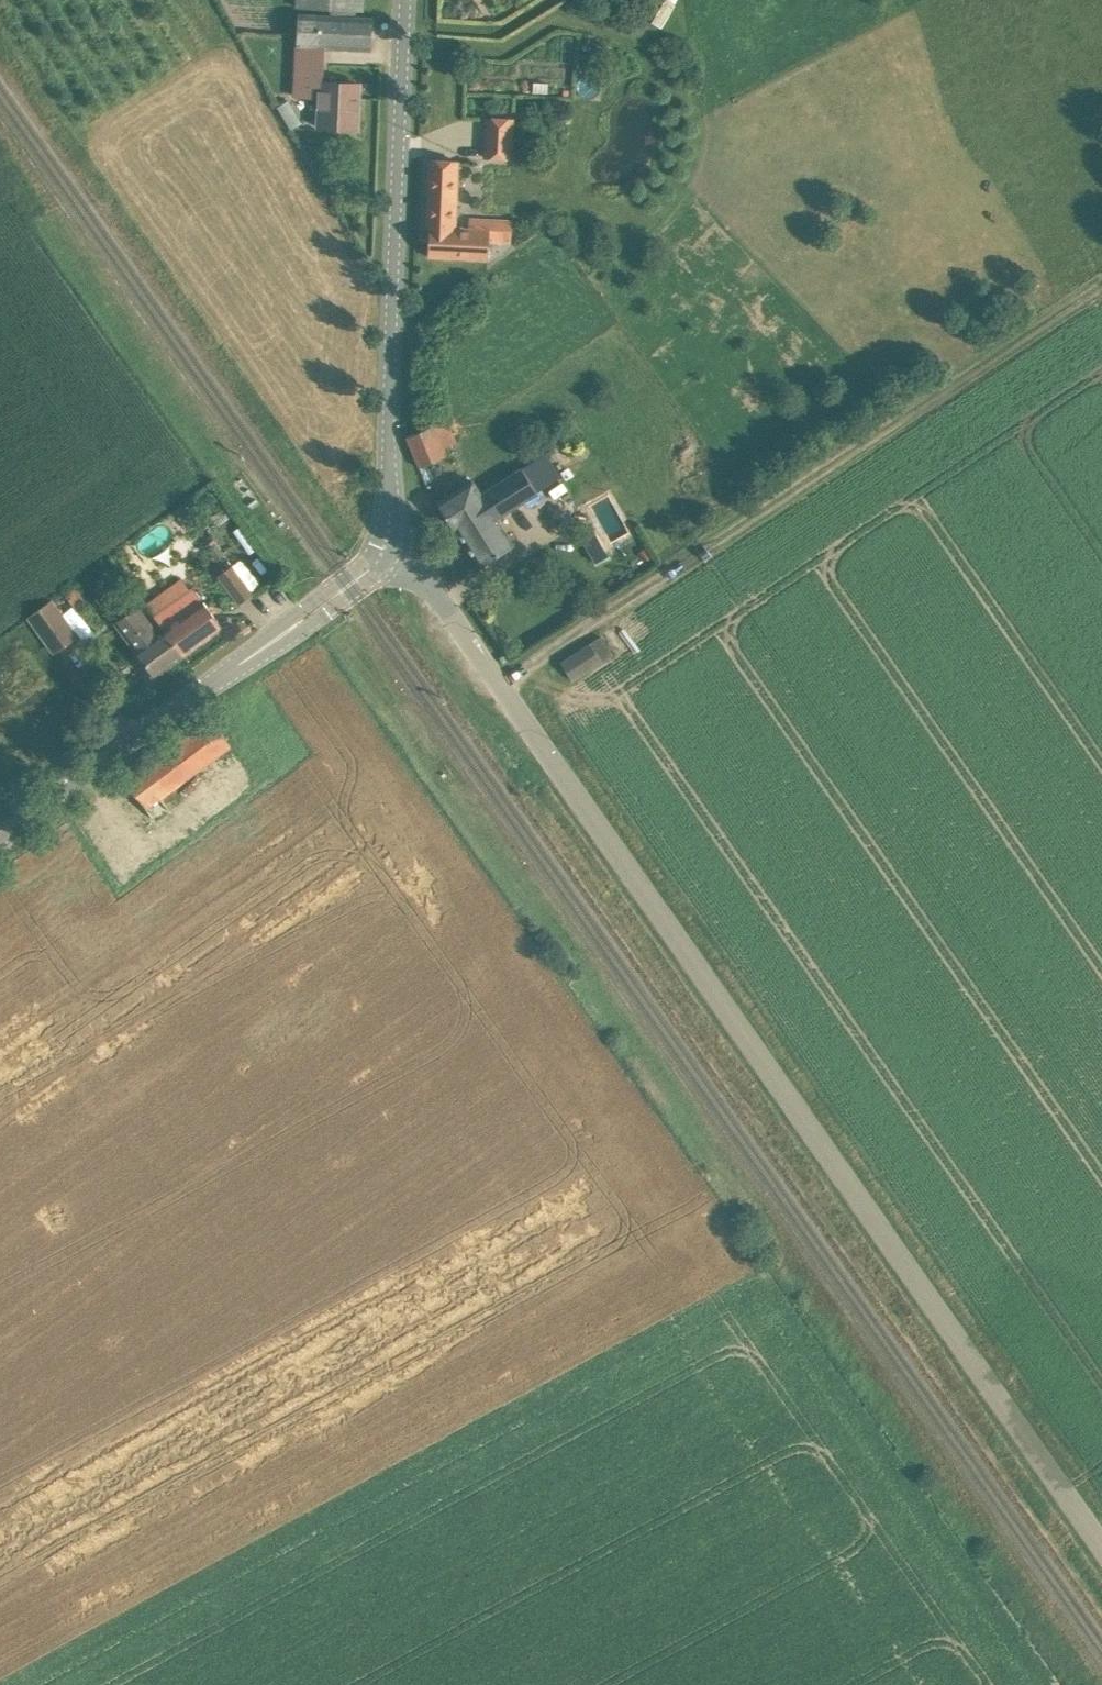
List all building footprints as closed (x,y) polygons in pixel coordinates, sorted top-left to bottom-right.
[(296,5),(342,8),(365,9),(365,0),(297,0),(296,5)] [(298,12),(296,73),(322,75),(323,47),(349,48),(371,49),(372,16),(350,15),(298,12)] [(322,75),(296,73),(295,94),(320,95),(319,126),(335,126),(357,128),(360,83),(339,81),(322,80),(322,75)] [(514,119),(487,117),(485,156),(512,157),(514,119)] [(471,227),(455,226),(458,161),(429,160),(427,226),(431,227),(429,255),(488,258),(489,240),(511,241),(512,220),(471,218),(471,227)] [(407,436),(420,466),(440,458),(445,455),(442,448),(458,442),(448,418),(427,428),(407,436)] [(518,432),(507,439),(514,451),(525,445),(518,432)] [(438,501),(456,530),(457,529),(480,565),(513,544),(496,517),(540,489),(525,466),(516,472),(515,472),(482,493),(473,479),(438,501)] [(612,493),(595,500),(609,535),(626,529),(612,493)] [(607,554),(601,543),(588,550),(595,561),(607,554)] [(645,548),(638,552),(644,560),(651,556),(645,548)] [(219,572),(240,604),(253,595),(232,563),(219,572)] [(193,586),(154,614),(164,628),(184,655),(219,630),(220,622),(193,586)] [(31,613),(58,650),(81,633),(54,597),(31,613)] [(155,676),(184,655),(164,628),(158,633),(138,605),(116,622),(136,649),(135,649),(142,658),(155,676)] [(561,661),(573,679),(602,661),(590,642),(561,661)] [(67,674),(84,696),(92,690),(75,668),(67,674)] [(125,779),(138,797),(147,807),(231,745),(210,716),(125,779)]
